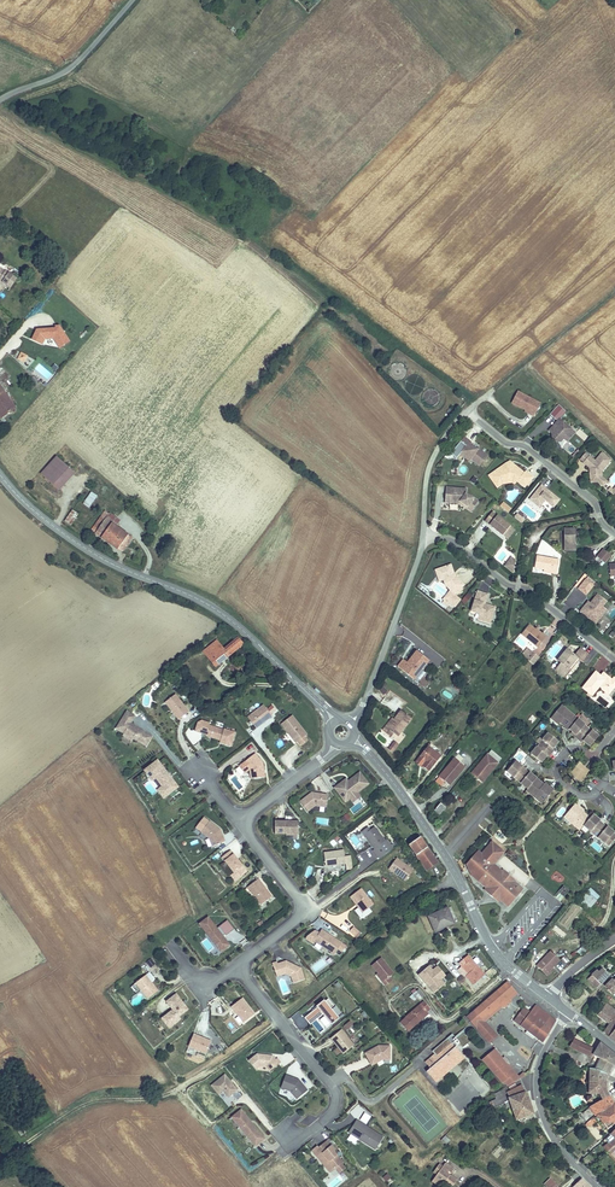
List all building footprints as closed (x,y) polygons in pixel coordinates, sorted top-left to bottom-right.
[(6,285),(9,287),(16,278),(4,270),(4,271),(0,269),(0,281),(6,285)] [(59,346),(68,340),(59,325),(55,325),(55,328),(36,329),(32,338),(41,343),(43,337),(53,337),(59,346)] [(17,359),(23,362),(26,356),(20,353),(17,359)] [(3,416),(15,409),(0,386),(0,411),(3,416)] [(520,393),(513,404),(526,412),(530,414),(529,416),(534,418),(541,406),(520,393)] [(560,418),(552,426),(556,429),(552,432),(553,437),(556,440),(560,440),(563,436),(567,439),(574,431),(560,418)] [(480,465),(488,455),(479,448),(478,449),(471,444),(472,443),(465,438),(462,442),(465,445),(467,446),(465,449),(466,452),(472,457),(474,458),(474,459),(480,465)] [(470,460),(472,457),(466,452),(465,449),(467,446),(465,445),(460,452),(470,460)] [(587,453),(583,459),(586,462),(592,467),(593,468),(594,470),(592,472),(594,482),(601,481),(603,479),(602,473),(613,459),(604,452),(597,460),(591,455),(591,456),(587,453)] [(40,472),(53,484),(68,466),(55,455),(40,472)] [(603,479),(601,481),(606,485),(610,480),(605,476),(604,472),(614,460),(613,459),(602,473),(603,479)] [(68,466),(53,484),(58,488),(74,471),(68,466)] [(504,466),(491,476),(497,485),(503,480),(515,479),(519,482),(527,488),(535,478),(527,472),(526,474),(516,466),(515,467),(506,468),(504,466)] [(503,480),(497,485),(499,488),(504,484),(514,482),(517,485),(519,482),(515,479),(503,480)] [(543,485),(531,500),(541,508),(543,505),(546,501),(555,508),(561,501),(543,485)] [(83,501),(89,506),(97,495),(91,490),(83,501)] [(464,496),(447,497),(447,503),(449,503),(449,510),(459,510),(473,518),(478,508),(464,501),(464,496)] [(444,497),(444,513),(458,512),(472,520),(473,518),(459,510),(449,510),(449,503),(447,503),(447,497),(444,497)] [(513,508),(505,501),(502,505),(510,511),(513,508)] [(65,520),(70,524),(78,514),(74,509),(65,520)] [(93,530),(122,553),(132,539),(117,527),(121,521),(118,518),(117,519),(107,511),(93,530)] [(495,511),(487,521),(505,535),(513,526),(495,511)] [(527,518),(519,513),(516,516),(524,522),(527,518)] [(517,529),(513,526),(505,535),(510,539),(517,529)] [(576,531),(566,531),(566,550),(577,551),(577,545),(576,545),(576,531)] [(607,561),(612,555),(608,552),(602,559),(606,562),(607,561)] [(511,571),(517,560),(509,556),(503,567),(511,571)] [(561,561),(538,558),(537,570),(547,571),(554,572),(554,574),(559,575),(561,561)] [(466,586),(459,576),(457,577),(456,575),(457,574),(454,565),(443,568),(446,579),(447,583),(452,591),(455,594),(466,586)] [(587,579),(580,589),(588,595),(595,585),(587,579)] [(455,594),(452,591),(445,599),(446,600),(449,602),(455,594)] [(479,591),(474,611),(482,614),(495,617),(498,606),(487,603),(485,603),(486,601),(488,600),(490,594),(479,591)] [(456,608),(462,600),(455,594),(449,602),(446,600),(444,603),(449,607),(451,604),(456,608)] [(587,605),(582,611),(597,623),(604,615),(599,611),(603,607),(607,602),(598,595),(591,604),(589,607),(587,605)] [(530,626),(523,635),(539,648),(547,638),(544,635),(543,636),(537,631),(530,626)] [(220,645),(206,656),(214,666),(242,644),(237,638),(223,649),(220,645)] [(572,670),(581,659),(586,663),(591,656),(582,648),(576,655),(569,649),(560,661),(563,663),(557,670),(567,679),(573,671),(572,670)] [(407,663),(401,670),(413,680),(415,677),(421,670),(428,660),(416,651),(407,663)] [(535,665),(541,658),(533,652),(529,657),(525,654),(524,655),(527,658),(531,662),(535,665)] [(593,668),(601,674),(610,662),(602,656),(593,668)] [(237,671),(240,668),(237,664),(238,663),(236,660),(224,669),(228,674),(234,669),(237,671)] [(397,667),(401,670),(407,663),(402,660),(397,667)] [(585,689),(595,697),(602,688),(607,693),(611,688),(614,691),(614,681),(608,676),(604,677),(603,678),(598,674),(585,689)] [(385,694),(387,690),(380,685),(377,690),(385,694)] [(189,709),(176,691),(166,699),(179,717),(189,709)] [(257,725),(273,713),(265,702),(249,714),(257,725)] [(570,730),(578,720),(562,706),(551,719),(559,725),(560,724),(562,721),(567,725),(565,728),(568,730),(569,731),(570,730)] [(153,734),(132,721),(136,714),(128,709),(117,726),(125,731),(124,733),(134,739),(135,736),(148,744),(153,734)] [(389,728),(394,732),(399,736),(413,719),(403,710),(395,719),(389,728)] [(308,731),(293,712),(282,721),(298,740),(300,738),(306,733),(308,731)] [(393,718),(387,726),(389,728),(395,719),(393,718)] [(588,729),(585,726),(585,725),(578,720),(570,730),(573,732),(580,738),(588,729)] [(232,743),(237,729),(225,726),(225,727),(210,722),(207,733),(222,737),(222,736),(225,737),(227,741),(232,743)] [(391,736),(394,732),(389,728),(387,726),(384,730),(391,736)] [(599,737),(592,731),(591,732),(588,729),(580,738),(584,741),(591,747),(599,737)] [(453,741),(459,734),(455,730),(449,737),(453,741)] [(309,737),(306,733),(300,738),(303,742),(309,737)] [(553,749),(559,742),(549,734),(540,744),(550,752),(553,749)] [(387,748),(392,752),(399,744),(393,740),(387,748)] [(431,747),(437,753),(440,749),(434,744),(431,747)] [(544,759),(550,752),(540,744),(532,755),(541,763),(544,759)] [(419,761),(430,771),(442,757),(437,753),(431,747),(419,761)] [(266,774),(264,761),(256,751),(246,759),(245,759),(251,767),(252,776),(266,774)] [(473,773),(484,782),(500,764),(493,758),(491,761),(486,757),(473,773)] [(178,784),(158,758),(145,769),(165,794),(178,784)] [(453,759),(438,777),(449,786),(457,776),(455,774),(462,766),(453,759)] [(519,780),(526,771),(522,768),(523,767),(516,762),(508,772),(518,780),(519,780)] [(464,768),(462,766),(455,774),(457,776),(464,768)] [(347,799),(370,781),(361,770),(351,777),(352,778),(350,780),(349,778),(343,784),(341,781),(336,785),(347,799)] [(528,789),(537,779),(530,773),(529,774),(526,771),(519,780),(518,780),(528,789)] [(544,802),(555,790),(550,786),(550,787),(545,784),(544,785),(537,779),(528,789),(527,791),(535,797),(536,795),(544,802)] [(327,804),(329,792),(313,790),(301,799),(309,809),(317,802),(327,804)] [(544,802),(536,795),(535,797),(543,804),(544,802)] [(465,807),(470,802),(466,798),(461,804),(465,807)] [(445,799),(435,810),(440,814),(450,803),(445,799)] [(585,825),(591,818),(583,812),(585,811),(580,807),(581,806),(577,803),(566,815),(575,822),(573,823),(581,830),(585,825)] [(344,823),(351,817),(347,812),(340,818),(344,823)] [(575,822),(566,815),(565,817),(573,823),(575,822)] [(595,834),(603,824),(600,821),(600,820),(593,815),(591,818),(585,825),(595,834)] [(227,839),(222,828),(211,819),(203,830),(211,836),(214,845),(227,839)] [(299,832),(299,819),(276,819),(276,832),(299,832)] [(387,838),(376,824),(366,832),(377,846),(387,838)] [(614,832),(608,826),(607,827),(603,824),(595,834),(606,843),(609,840),(612,843),(614,840),(614,834),(614,832)] [(413,842),(426,860),(437,851),(424,833),(413,842)] [(472,874),(481,881),(496,863),(506,850),(493,838),(482,851),(479,848),(467,862),(472,874)] [(244,864),(232,848),(224,855),(236,870),(244,864)] [(347,861),(345,848),(326,851),(327,864),(347,861)] [(437,851),(426,860),(431,866),(442,857),(437,851)] [(415,867),(398,856),(391,866),(407,878),(415,867)] [(481,881),(489,888),(487,890),(500,902),(502,900),(509,906),(524,889),(516,882),(518,879),(508,869),(506,872),(496,863),(481,881)] [(274,894),(260,876),(249,884),(263,902),(274,894)] [(375,902),(363,886),(352,894),(365,910),(375,902)] [(554,897),(559,901),(569,890),(563,886),(554,897)] [(589,887),(578,901),(588,909),(600,895),(589,887)] [(431,916),(436,927),(456,917),(450,905),(431,916)] [(227,934),(236,928),(229,919),(218,927),(209,917),(201,923),(220,946),(223,944),(222,943),(226,941),(222,936),(227,933),(227,934)] [(456,917),(436,927),(438,931),(458,921),(456,917)] [(344,941),(324,927),(316,939),(336,952),(344,941)] [(562,938),(566,934),(558,927),(554,930),(562,938)] [(229,945),(226,941),(222,943),(223,944),(220,946),(223,950),(229,945)] [(576,952),(581,955),(585,949),(580,946),(576,952)] [(552,971),(562,960),(553,950),(538,965),(548,976),(553,972),(552,971)] [(399,969),(387,954),(377,961),(384,969),(390,977),(389,978),(392,982),(396,978),(393,974),(399,969)] [(327,955),(311,964),(315,972),(331,962),(327,955)] [(489,976),(473,955),(463,964),(466,968),(469,966),(475,973),(471,976),(478,985),(489,976)] [(569,968),(574,964),(566,956),(562,960),(569,968)] [(156,963),(152,958),(148,962),(151,967),(156,963)] [(307,977),(303,966),(288,959),(280,962),(279,960),(274,961),(278,970),(282,969),(283,973),(288,972),(293,974),(296,981),(307,977)] [(436,966),(426,974),(440,992),(451,984),(436,966)] [(444,966),(440,970),(447,979),(452,975),(444,966)] [(475,973),(469,966),(466,968),(465,969),(471,976),(475,973)] [(612,975),(605,969),(602,972),(600,970),(590,979),(598,987),(612,975)] [(159,987),(147,972),(136,981),(149,996),(159,987)] [(614,992),(614,981),(614,980),(613,979),(606,986),(614,992)] [(479,1022),(499,1005),(501,1008),(507,1009),(512,1005),(512,1003),(511,1001),(508,997),(514,992),(508,984),(465,1020),(486,1044),(493,1038),(479,1022)] [(413,1002),(423,995),(419,989),(409,995),(413,1002)] [(580,996),(585,999),(589,993),(584,990),(580,996)] [(189,1008),(177,993),(168,1001),(174,1009),(167,1015),(174,1024),(182,1018),(180,1016),(189,1008)] [(256,1013),(243,997),(232,1006),(245,1021),(256,1013)] [(340,1017),(332,1006),(335,1004),(329,997),(326,999),(325,998),(317,1004),(319,1005),(314,1009),(307,1015),(313,1021),(317,1018),(316,1017),(323,1011),(324,1012),(332,1023),(340,1017)] [(614,1018),(614,1011),(603,1001),(595,1011),(610,1023),(614,1018)] [(406,1025),(411,1031),(418,1026),(420,1029),(428,1023),(426,1020),(434,1013),(437,1010),(432,1003),(406,1025)] [(549,1031),(558,1021),(552,1015),(542,1007),(540,1005),(534,1011),(527,1006),(516,1018),(542,1041),(549,1031)] [(436,1016),(434,1013),(426,1020),(428,1023),(436,1016)] [(174,1024),(167,1015),(163,1018),(170,1027),(174,1024)] [(610,1023),(605,1030),(614,1039),(614,1018),(610,1023)] [(343,1026),(346,1030),(353,1024),(350,1020),(343,1026)] [(418,1026),(411,1031),(414,1035),(420,1029),(418,1026)] [(355,1044),(342,1028),(332,1037),(344,1052),(355,1044)] [(207,1053),(213,1040),(195,1033),(190,1046),(207,1053)] [(418,1068),(432,1083),(462,1056),(449,1041),(418,1068)] [(593,1054),(596,1048),(581,1042),(578,1048),(578,1049),(592,1055),(593,1054)] [(602,1042),(598,1049),(595,1055),(601,1058),(614,1064),(614,1063),(614,1052),(602,1042)] [(391,1059),(392,1045),(380,1044),(366,1052),(373,1064),(383,1058),(391,1059)] [(515,1082),(517,1081),(513,1075),(514,1074),(507,1064),(503,1058),(496,1048),(484,1057),(502,1082),(505,1081),(508,1086),(515,1082)] [(281,1060),(278,1056),(277,1058),(273,1054),(258,1052),(250,1058),(257,1067),(261,1063),(268,1064),(271,1068),(281,1060)] [(609,1072),(614,1064),(601,1058),(596,1065),(590,1063),(589,1066),(592,1067),(609,1072)] [(607,1076),(609,1072),(592,1067),(590,1091),(587,1091),(586,1097),(593,1097),(593,1091),(601,1091),(602,1095),(608,1094),(606,1091),(607,1076)] [(471,1068),(463,1075),(482,1095),(490,1088),(471,1068)] [(243,1093),(233,1081),(232,1082),(230,1079),(231,1078),(226,1072),(212,1083),(220,1092),(224,1088),(229,1095),(233,1091),(238,1097),(243,1093)] [(308,1088),(300,1078),(286,1073),(282,1085),(291,1089),(298,1097),(308,1088)] [(504,1096),(508,1102),(524,1092),(520,1085),(504,1096)] [(504,1094),(502,1089),(490,1096),(492,1102),(504,1094)] [(524,1092),(508,1102),(519,1122),(535,1113),(524,1092)] [(614,1102),(609,1095),(601,1099),(594,1103),(581,1113),(587,1122),(597,1115),(614,1102)] [(496,1109),(508,1102),(504,1096),(489,1106),(492,1109),(495,1107),(496,1109)] [(614,1102),(597,1115),(608,1128),(614,1123),(614,1102)] [(265,1136),(242,1107),(232,1115),(249,1136),(252,1133),(254,1135),(253,1135),(259,1142),(265,1136)] [(382,1136),(357,1119),(349,1131),(374,1148),(382,1136)] [(259,1142),(253,1135),(254,1135),(252,1133),(249,1136),(256,1144),(259,1142)] [(441,1140),(446,1144),(450,1140),(445,1135),(441,1140)] [(605,1147),(608,1150),(610,1148),(614,1144),(614,1137),(605,1147)] [(342,1161),(333,1150),(335,1149),(327,1139),(318,1146),(317,1144),(311,1148),(322,1162),(324,1161),(325,1163),(324,1164),(330,1171),(335,1167),(341,1162),(342,1161)] [(597,1160),(590,1153),(582,1160),(589,1167),(590,1165),(597,1160)] [(436,1170),(433,1174),(439,1179),(440,1176),(452,1184),(457,1175),(450,1171),(449,1171),(446,1169),(448,1167),(451,1169),(454,1165),(445,1159),(443,1161),(439,1158),(432,1167),(436,1170)] [(345,1167),(341,1162),(335,1167),(339,1172),(345,1167)] [(383,1176),(386,1181),(391,1178),(388,1173),(383,1176)] [(439,1179),(433,1174),(430,1178),(440,1185),(442,1181),(439,1179)] [(558,1186),(549,1177),(542,1184),(545,1186),(557,1186),(558,1186)]
